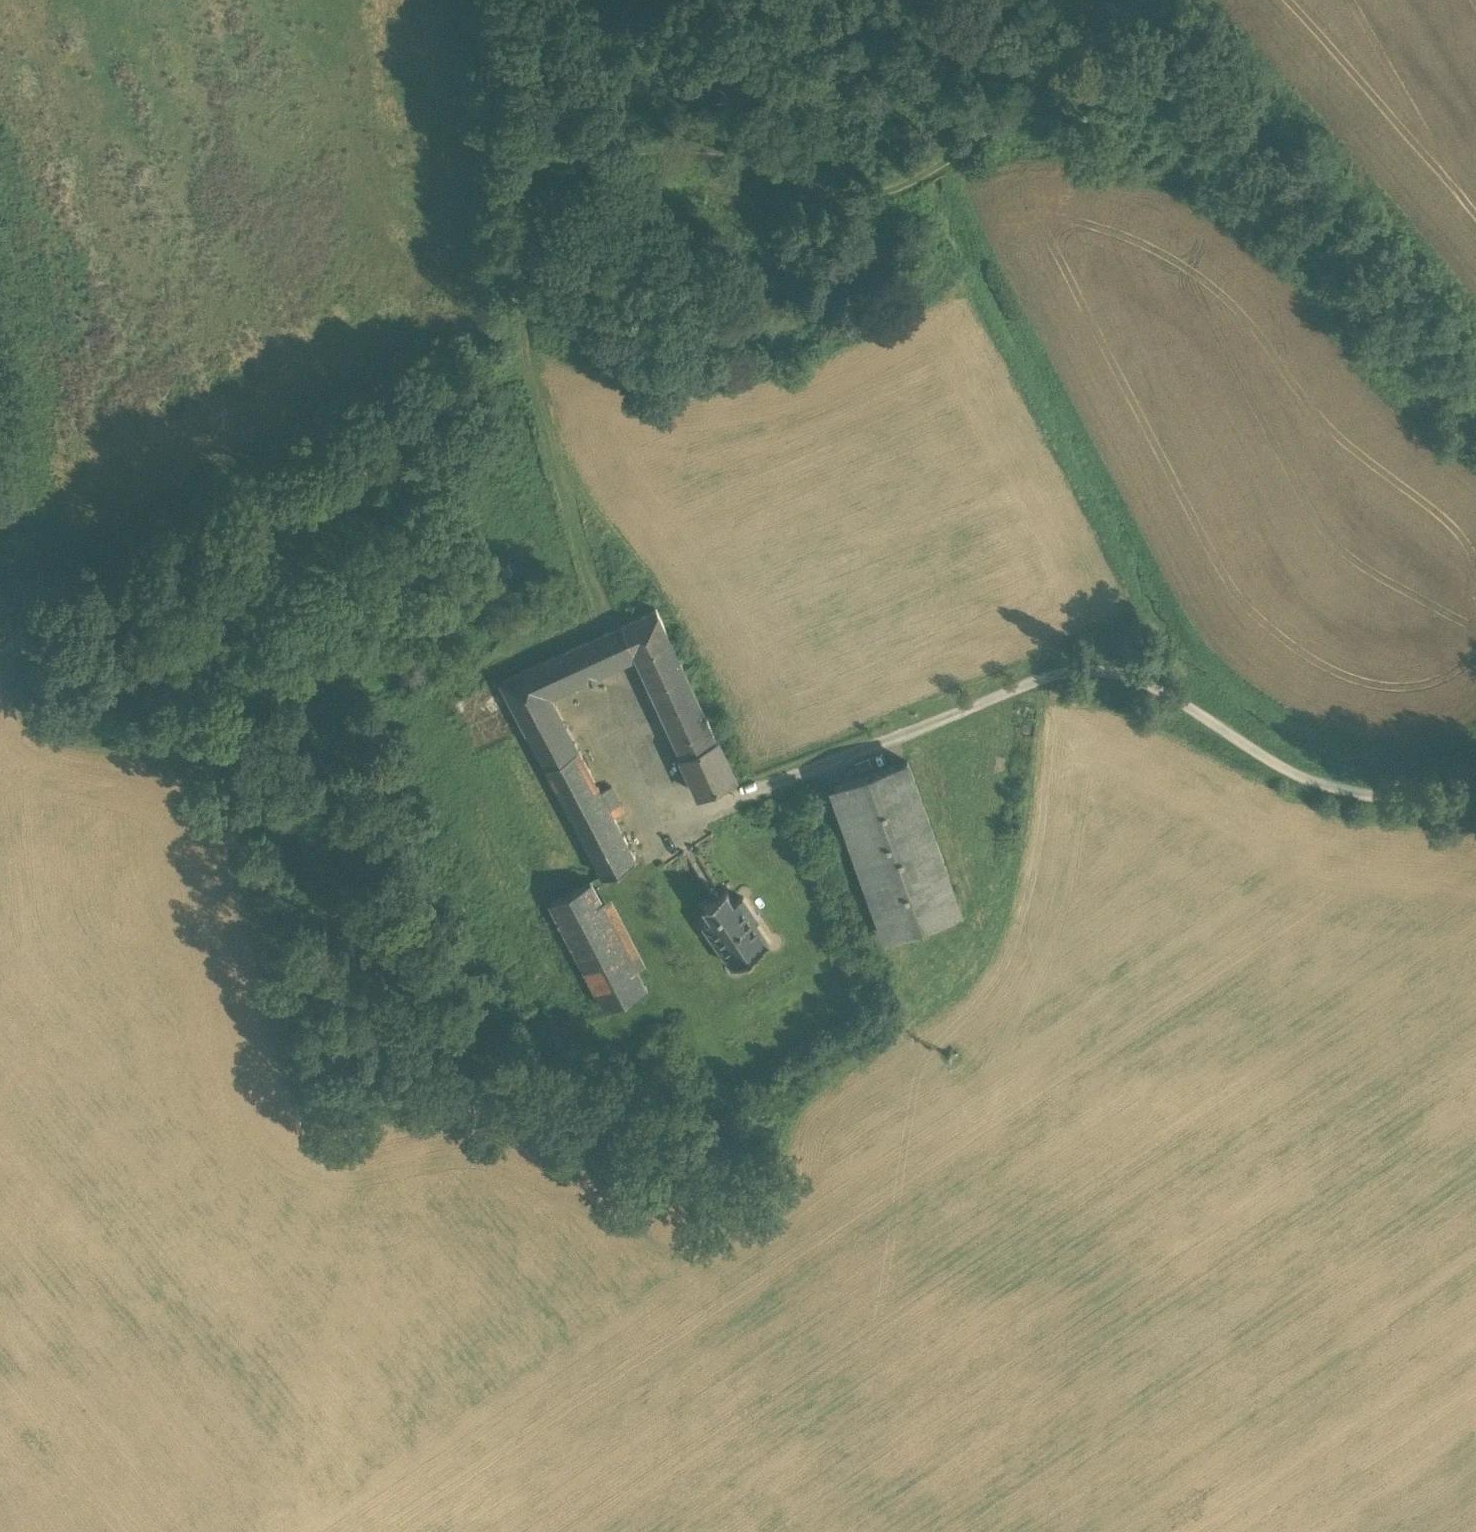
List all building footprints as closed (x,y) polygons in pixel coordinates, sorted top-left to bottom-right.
[(656,607),(609,629),(622,661),(637,654),(670,638),(656,607)] [(609,629),(549,657),(564,684),(565,687),(622,661),(609,629)] [(670,638),(637,654),(683,754),(681,755),(698,792),(736,776),(719,738),(717,739),(670,638)] [(549,657),(501,679),(515,706),(548,689),(549,691),(564,684),(549,657)] [(549,691),(548,689),(515,706),(603,875),(636,858),(549,691)] [(962,911),(908,760),(835,786),(889,937),(962,911)] [(646,988),(590,880),(551,901),(607,1008),(646,988)] [(758,919),(744,896),(734,903),(727,889),(704,905),(713,917),(704,923),(733,967),(770,942),(755,921),(758,919)]
